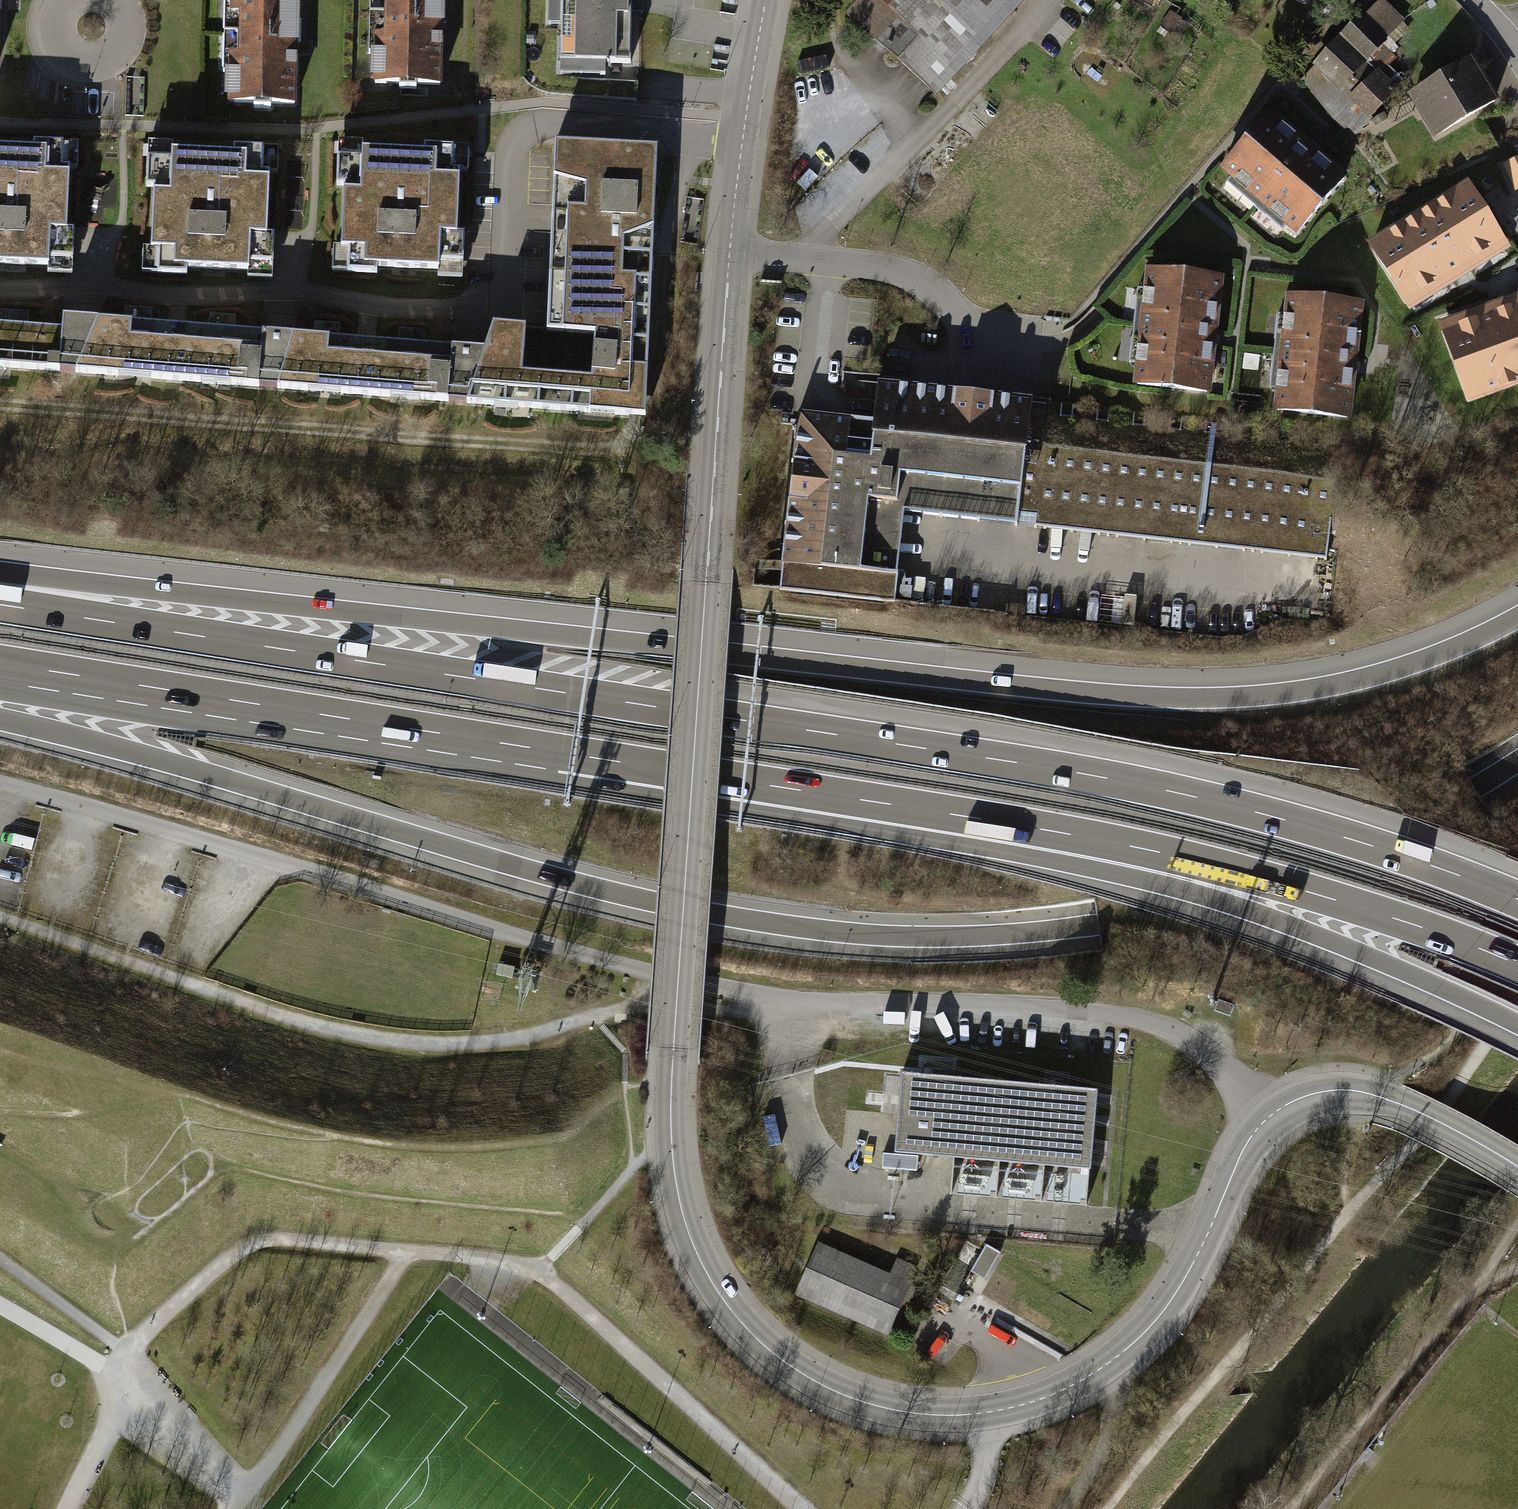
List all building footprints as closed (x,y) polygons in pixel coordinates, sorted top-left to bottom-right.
[(229,107),(295,111),(301,0),(234,0),(229,107)] [(376,88),(441,89),(443,0),(377,0),(376,88)] [(560,63),(629,64),(630,0),(561,0),(560,63)] [(1021,10),(1011,0),(837,0),(833,4),(939,100),(1021,10)] [(1357,27),(1380,47),(1401,24),(1379,4),(1357,27)] [(1333,44),(1360,69),(1380,47),(1357,27),(1352,22),(1333,44)] [(1310,68),(1338,93),(1360,69),(1333,44),(1310,68)] [(1465,64),(1404,101),(1429,142),(1490,105),(1465,64)] [(1373,74),(1345,101),(1364,120),(1392,93),(1373,74)] [(1217,174),(1298,238),(1342,183),(1260,119),(1217,174)] [(644,418),(657,150),(642,149),(553,148),(548,332),(599,336),(595,385),(520,379),(524,332),(493,330),(483,354),(56,322),(55,332),(0,328),(0,366),(644,418)] [(0,148),(0,271),(61,273),(66,151),(0,148)] [(271,158),(149,152),(143,266),(265,272),(271,158)] [(459,157),(340,152),(335,267),(454,272),(459,157)] [(1505,159),(1517,185),(1517,153),(1505,159)] [(1367,242),(1410,310),(1510,248),(1468,180),(1367,242)] [(1141,273),(1128,389),(1206,398),(1219,281),(1141,273)] [(1440,322),(1470,401),(1517,383),(1517,293),(1440,322)] [(1282,299),(1268,416),(1347,425),(1361,308),(1282,299)] [(792,415),(773,594),(882,606),(891,515),(957,522),(1010,528),(1024,403),(966,397),(865,386),(861,422),(792,415)] [(1024,403),(1010,528),(1316,561),(1329,436),(1024,403)] [(1234,1005),(1219,999),(1215,1010),(1230,1015),(1234,1005)] [(1097,1090),(901,1073),(899,1096),(895,1152),(1091,1170),(1095,1113),(1097,1090)] [(800,1297),(893,1339),(915,1290),(822,1249),(800,1297)] [(989,1252),(974,1278),(986,1285),(1001,1259),(989,1252)]
